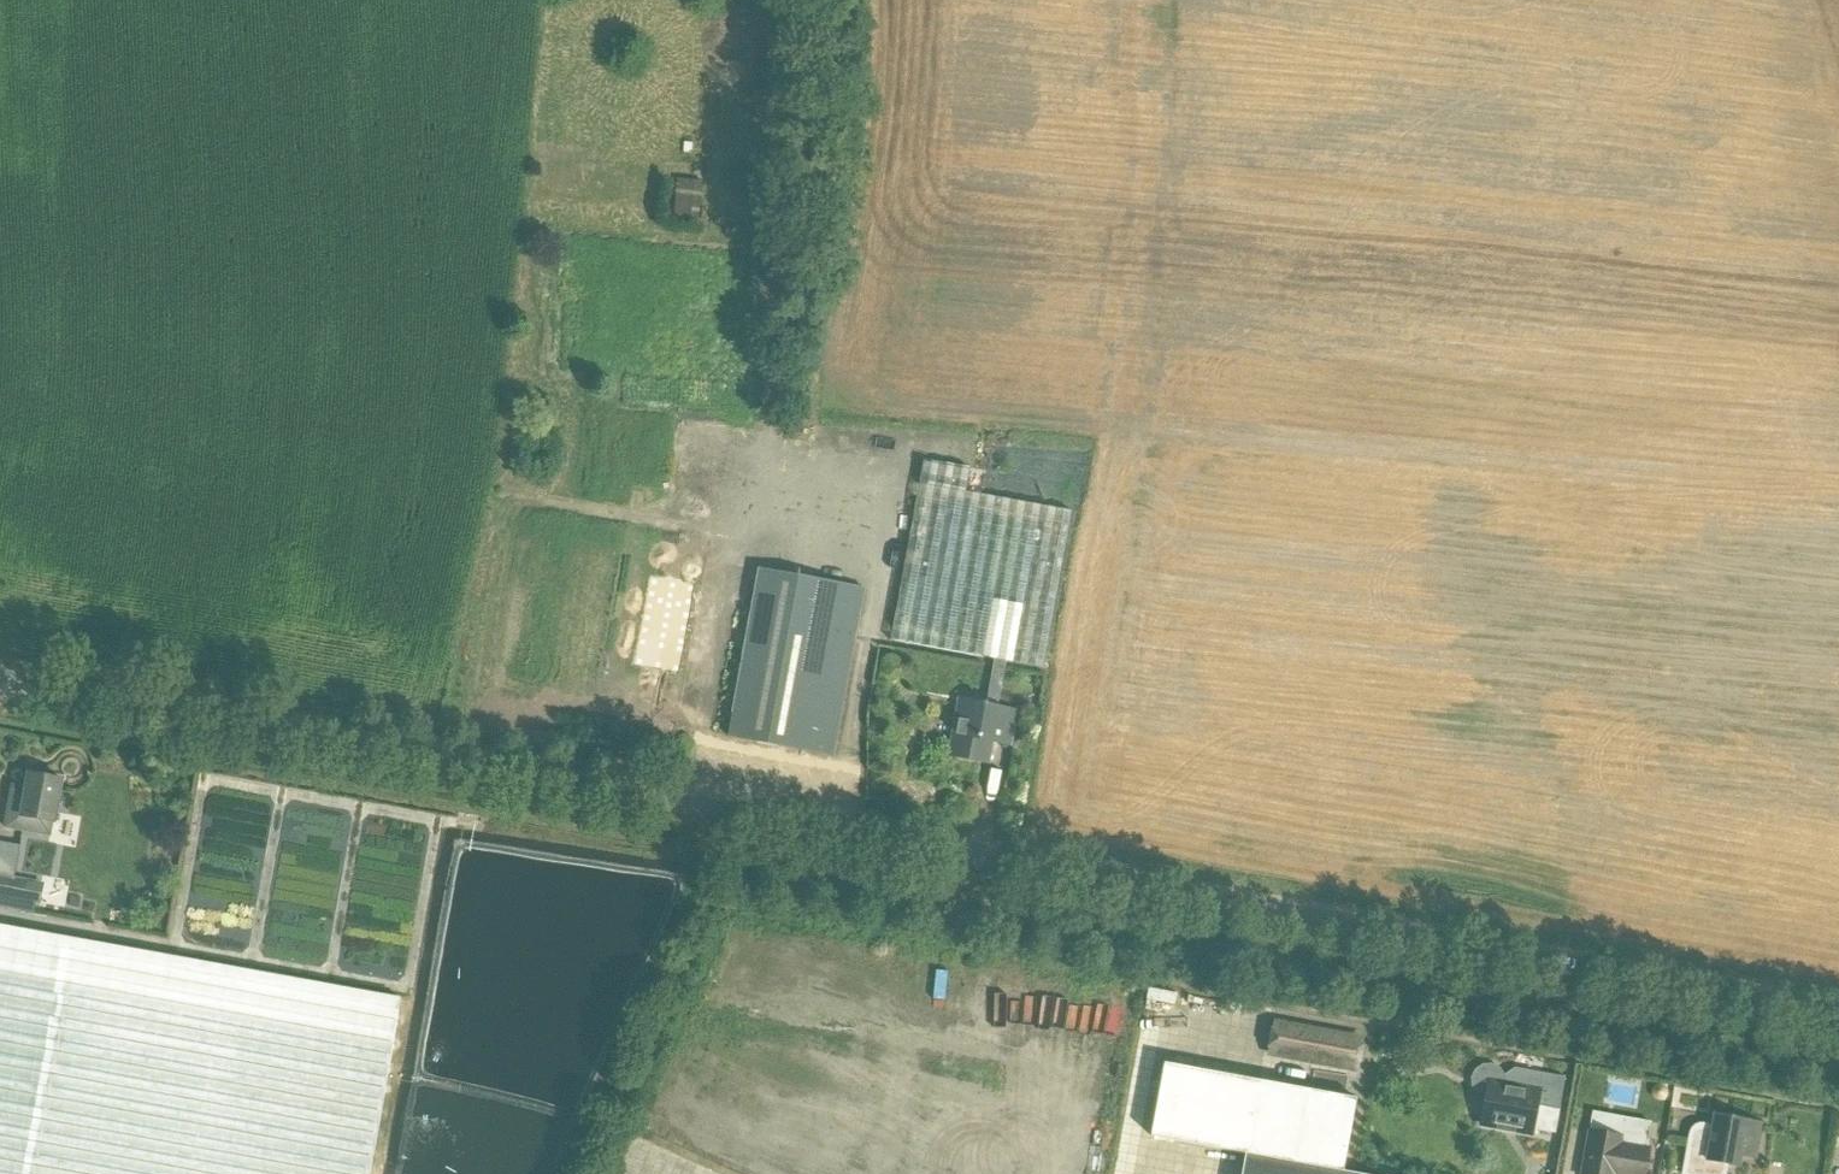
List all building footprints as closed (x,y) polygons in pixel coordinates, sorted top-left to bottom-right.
[(1043,667),(1071,512),(965,493),(969,470),(923,462),(891,640),(994,658),(1006,661),(1043,667)] [(835,756),(866,589),(760,569),(729,736),(835,756)] [(654,581),(643,645),(661,648),(663,640),(682,643),(691,587),(654,581)] [(961,703),(952,753),(990,760),(993,741),(1011,744),(1017,714),(997,710),(1006,661),(994,658),(985,708),(961,703)] [(57,822),(64,780),(30,773),(26,799),(12,796),(7,827),(52,835),(54,822),(57,822)] [(17,879),(0,876),(0,895),(13,898),(17,879)] [(404,996),(0,924),(0,1173),(372,1173),(404,996)] [(1151,979),(1143,1010),(1156,1014),(1164,983),(1151,979)] [(1356,1073),(1358,1063),(1363,1038),(1271,1021),(1266,1047),(1268,1047),(1266,1057),(1356,1073)] [(1540,1090),(1504,1083),(1504,1077),(1500,1069),(1491,1064),(1482,1065),(1475,1070),(1470,1079),(1471,1087),(1476,1095),(1483,1098),(1486,1099),(1482,1124),(1534,1134),(1539,1106),(1560,1110),(1566,1077),(1543,1073),(1540,1090)] [(1242,1173),(1354,1173),(1343,1172),(1356,1100),(1258,1082),(1242,1173)] [(1659,1100),(1660,1100),(1661,1100),(1662,1100),(1663,1100),(1663,1099),(1664,1099),(1664,1098),(1665,1098),(1665,1097),(1666,1097),(1666,1096),(1666,1095),(1667,1094),(1667,1093),(1667,1092),(1666,1091),(1666,1090),(1666,1089),(1665,1089),(1665,1088),(1664,1088),(1664,1087),(1663,1087),(1663,1086),(1662,1086),(1661,1086),(1660,1086),(1659,1086),(1658,1086),(1657,1086),(1656,1086),(1656,1087),(1655,1087),(1654,1088),(1653,1089),(1653,1090),(1652,1091),(1652,1092),(1652,1093),(1652,1094),(1652,1095),(1653,1096),(1653,1097),(1654,1098),(1655,1099),(1656,1099),(1656,1100),(1657,1100),(1658,1100),(1659,1100)] [(1763,1125),(1748,1122),(1748,1121),(1716,1115),(1714,1127),(1713,1127),(1705,1126),(1701,1126),(1697,1127),(1695,1130),(1693,1134),(1692,1142),(1691,1142),(1685,1173),(1724,1173),(1725,1172),(1727,1163),(1739,1166),(1742,1151),(1757,1154),(1763,1125)] [(1591,1131),(1583,1173),(1646,1173),(1651,1148),(1645,1147),(1646,1142),(1643,1135),(1624,1132),(1621,1136),(1591,1131)]
